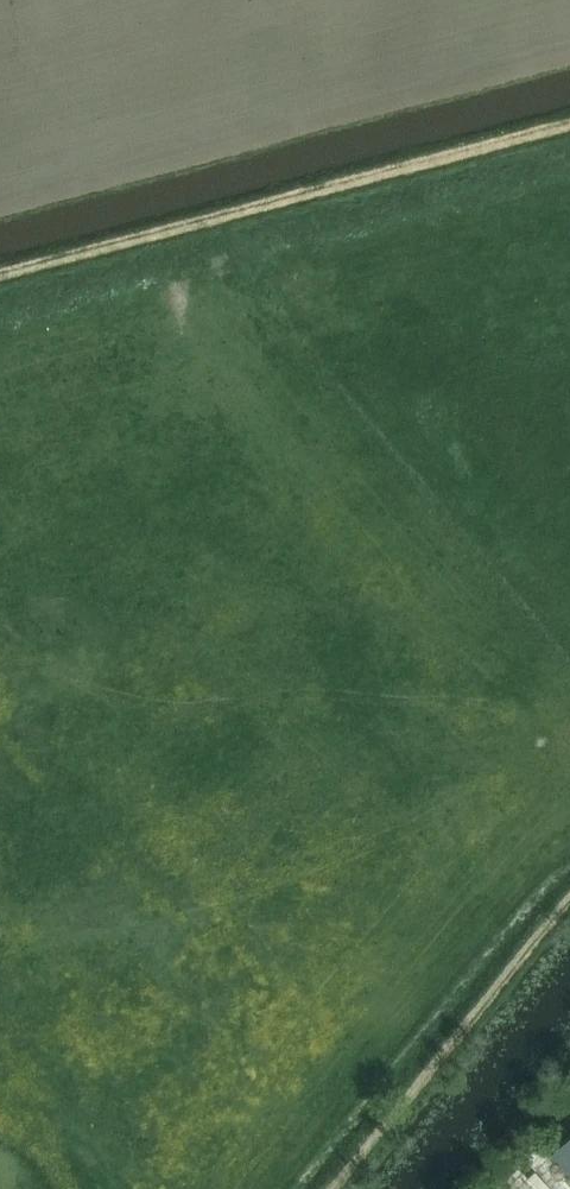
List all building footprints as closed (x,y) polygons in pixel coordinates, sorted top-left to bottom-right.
[(549,1152),(569,1175),(569,1133),(549,1152)]
